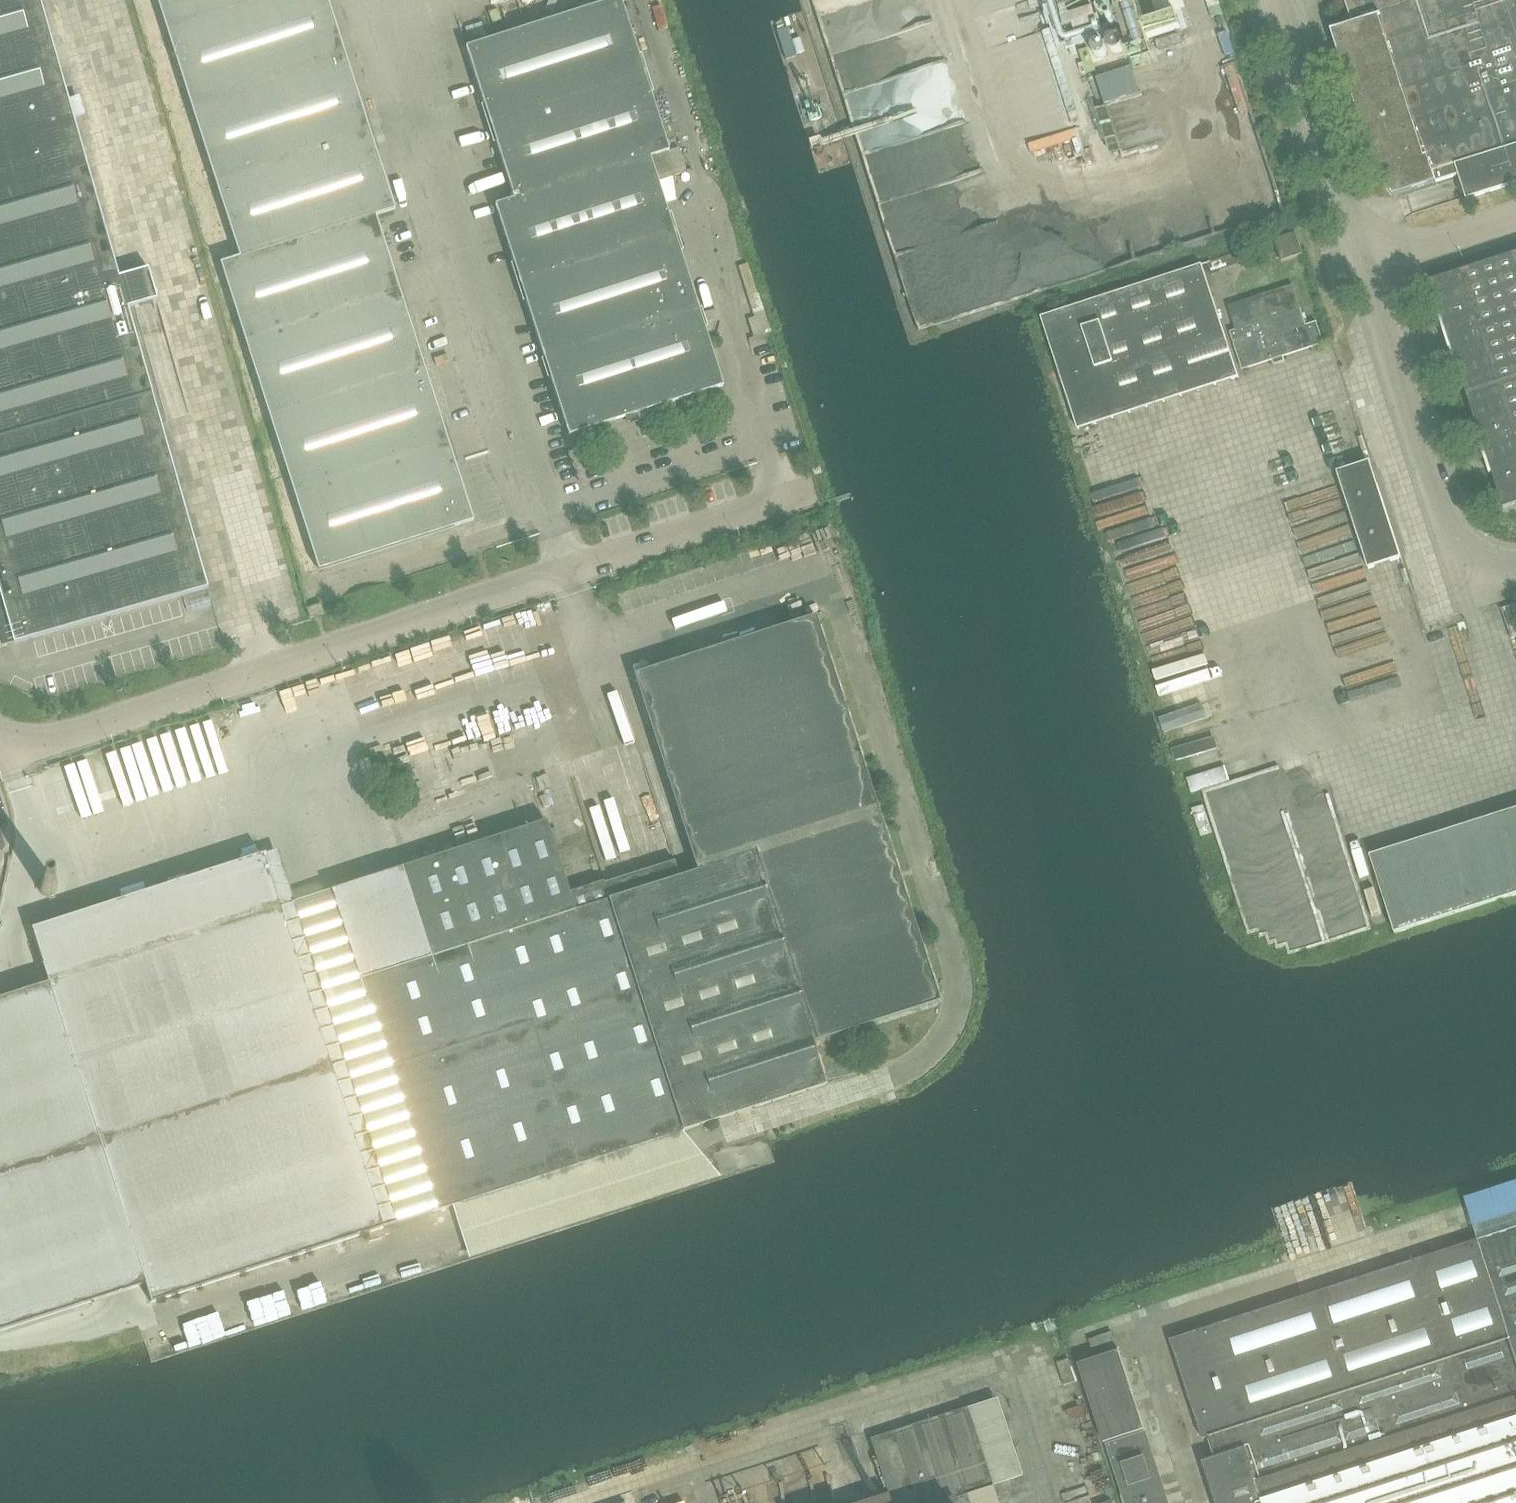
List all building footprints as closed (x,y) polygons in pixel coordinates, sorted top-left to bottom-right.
[(14,642),(207,587),(152,395),(128,307),(157,298),(148,268),(119,277),(114,258),(108,239),(103,221),(63,83),(58,64),(40,0),(0,0),(0,592),(14,642)] [(453,459),(404,307),(375,216),(394,209),(326,0),(158,0),(240,257),(221,264),(319,569),(405,542),(473,520),(453,459)] [(698,308),(650,157),(669,151),(620,0),(613,0),(466,47),(514,199),(495,205),(569,435),(723,386),(698,308)] [(1114,53),(1185,30),(1175,0),(1096,0),(1114,53)] [(1350,16),(1361,14),(1363,20),(1332,30),(1345,73),(1346,73),(1378,173),(1394,196),(1437,182),(1458,175),(1459,177),(1463,190),(1465,197),(1466,199),(1485,192),(1490,191),(1515,182),(1515,0),(1345,0),(1350,16)] [(671,147),(679,172),(693,168),(685,143),(671,147)] [(986,230),(977,185),(928,194),(931,210),(893,218),(899,247),(986,230)] [(1430,281),(1449,338),(1515,316),(1515,253),(1430,281)] [(1078,429),(1239,377),(1202,265),(1042,317),(1078,429)] [(1242,369),(1244,369),(1324,343),(1317,321),(1306,324),(1293,285),(1228,306),(1236,330),(1230,331),(1242,369)] [(1467,394),(1515,378),(1515,316),(1449,338),(1467,394)] [(1467,394),(1480,435),(1485,450),(1515,440),(1515,378),(1467,394)] [(1515,503),(1515,440),(1485,450),(1490,465),(1503,507),(1515,503)] [(1369,567),(1401,557),(1370,461),(1338,472),(1369,567)] [(1131,472),(1103,479),(1107,493),(1134,485),(1131,472)] [(309,618),(319,615),(324,613),(322,606),(321,603),(306,607),(309,618)] [(674,861),(603,883),(683,1130),(743,1111),(825,1084),(812,1044),(937,1005),(818,618),(635,675),(696,871),(679,877),(674,861)] [(199,960),(202,970),(227,962),(205,897),(180,905),(189,932),(174,937),(183,965),(199,960)] [(269,927),(275,946),(293,941),(286,922),(269,927)] [(0,998),(0,1330),(144,1283),(45,983),(0,998)] [(323,1082),(266,1092),(270,1116),(328,1107),(323,1082)] [(1496,1235),(1478,1241),(1171,1341),(1203,1438),(1209,1437),(1216,1457),(1205,1461),(1218,1502),(1515,1502),(1515,1229),(1496,1235)] [(1144,1429),(1138,1409),(1119,1351),(1079,1364),(1104,1442),(1144,1429)] [(952,1497),(1021,1475),(997,1398),(870,1438),(888,1494),(860,1502),(954,1502),(952,1497)] [(1147,1431),(1106,1444),(1125,1502),(1170,1502),(1147,1431)]
